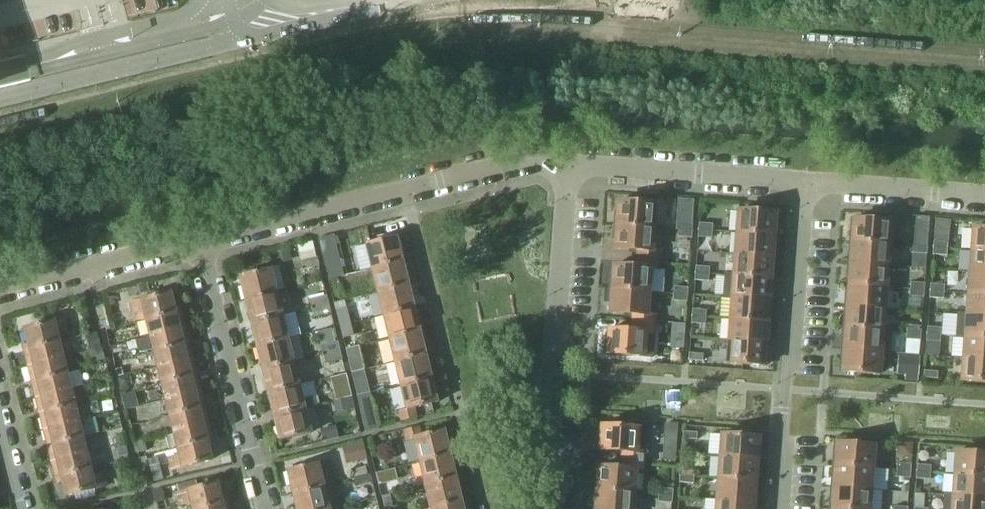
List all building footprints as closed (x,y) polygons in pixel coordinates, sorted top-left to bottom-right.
[(30,81),(29,79),(26,66),(24,55),(0,61),(0,88),(30,81)] [(678,200),(676,223),(679,223),(693,224),(694,201),(678,200)] [(654,228),(655,205),(618,202),(617,212),(615,212),(614,225),(654,228)] [(775,222),(775,214),(738,211),(736,233),(776,236),(777,222),(775,222)] [(889,244),(891,222),(853,219),(853,227),(850,227),(849,241),(889,244)] [(692,231),(693,224),(679,223),(678,230),(692,231)] [(652,251),(654,228),(614,225),(613,239),(615,240),(614,249),(636,251),(635,262),(659,264),(660,252),(652,251)] [(973,228),(971,251),(984,252),(984,229),(973,228)] [(691,238),(692,231),(678,230),(677,237),(691,238)] [(914,232),(914,239),(928,240),(928,234),(914,232)] [(775,250),(776,236),(736,233),(734,255),(772,257),(773,250),(775,250)] [(333,236),(318,239),(326,268),(329,280),(337,278),(343,277),(333,236)] [(396,237),(365,245),(372,270),(402,262),(400,252),(403,250),(401,241),(397,240),(396,237)] [(927,247),(928,240),(914,239),(913,246),(927,247)] [(887,266),(889,244),(849,241),(848,255),(850,255),(850,263),(887,266)] [(947,249),(947,242),(934,241),(933,248),(947,249)] [(927,254),(927,247),(913,246),(913,253),(927,254)] [(946,256),(947,249),(933,248),(932,255),(946,256)] [(288,250),(278,252),(281,263),(291,260),(288,250)] [(971,251),(969,272),(984,274),(984,252),(971,251)] [(772,265),(772,257),(734,255),(733,275),(773,278),(774,265),(772,265)] [(301,271),(319,266),(317,257),(300,261),(302,269),(301,269),(301,271)] [(402,262),(372,270),(377,293),(408,286),(408,284),(410,281),(408,273),(405,272),(402,262)] [(886,288),(887,266),(850,263),(849,271),(847,271),(846,285),(886,288)] [(649,292),(651,269),(651,268),(613,266),(612,275),(610,275),(609,289),(649,292)] [(270,269),(239,276),(245,301),(276,294),(270,269)] [(969,272),(968,294),(984,295),(984,274),(969,272)] [(708,281),(709,274),(695,273),(694,280),(708,281)] [(772,293),(773,278),(733,275),(725,275),(723,298),(731,298),(769,301),(769,293),(772,293)] [(337,278),(329,280),(331,292),(339,290),(337,278)] [(944,292),(944,285),(930,284),(930,291),(944,292)] [(884,309),(886,288),(846,285),(845,299),(847,299),(847,306),(884,309)] [(408,286),(377,293),(383,317),(414,309),(411,299),(414,296),(412,288),(408,287),(408,286)] [(687,295),(688,288),(674,287),(673,294),(687,295)] [(647,316),(649,292),(609,289),(608,303),(610,303),(610,313),(647,316)] [(943,299),(944,292),(930,291),(929,298),(943,299)] [(170,294),(130,303),(133,315),(144,312),(146,320),(175,313),(170,294)] [(276,294),(245,301),(251,324),(282,316),(276,294)] [(687,302),(687,295),(673,294),(673,301),(687,302)] [(968,294),(966,316),(984,317),(984,295),(968,294)] [(310,308),(310,309),(328,304),(326,296),(310,300),(311,307),(310,308)] [(770,322),(771,308),(768,308),(769,301),(731,298),(730,319),(770,322)] [(348,325),(346,319),(349,319),(345,301),(334,304),(337,315),(340,327),(348,325)] [(328,304),(310,309),(311,310),(312,310),(314,317),(331,313),(328,304)] [(883,330),(884,309),(847,306),(846,314),(844,314),(843,327),(883,330)] [(414,309),(383,317),(389,340),(420,332),(419,330),(422,328),(420,319),(416,318),(414,309)] [(175,313),(146,320),(151,339),(184,331),(180,312),(175,313)] [(966,316),(958,315),(956,336),(964,337),(984,339),(984,317),(966,316)] [(282,316),(251,324),(256,347),(288,340),(282,316)] [(769,336),(770,322),(730,319),(728,341),(766,344),(766,336),(769,336)] [(64,320),(25,329),(30,349),(58,342),(56,334),(67,331),(64,320)] [(652,357),(654,328),(655,322),(631,320),(630,332),(608,330),(608,339),(605,339),(604,353),(607,353),(607,354),(652,357)] [(348,325),(340,327),(342,338),(350,337),(348,325)] [(889,354),(890,332),(891,330),(883,330),(843,327),(842,342),(844,342),(844,350),(881,353),(889,354)] [(941,335),(941,328),(927,327),(927,334),(941,335)] [(184,331),(151,339),(155,355),(188,346),(184,331)] [(91,334),(86,335),(90,353),(96,352),(102,350),(98,332),(91,334)] [(420,332),(389,340),(394,363),(425,356),(423,345),(425,343),(423,335),(420,334),(420,332)] [(940,342),(941,335),(927,334),(926,341),(940,342)] [(964,337),(963,358),(984,360),(984,339),(964,337)] [(148,339),(136,342),(139,352),(150,349),(148,339)] [(288,340),(256,347),(262,370),(293,363),(288,340)] [(766,365),(768,352),(765,351),(766,344),(728,341),(727,363),(764,366),(764,365),(766,365)] [(30,349),(24,350),(29,368),(62,360),(58,342),(30,349)] [(322,354),(322,355),(340,351),(338,342),(321,346),(323,354),(322,354)] [(127,344),(110,349),(111,355),(128,350),(127,344)] [(188,346),(155,355),(158,369),(192,361),(188,346)] [(102,350),(96,352),(98,361),(105,360),(102,350)] [(879,375),(881,353),(844,350),(843,357),(841,357),(839,371),(842,371),(842,372),(879,375)] [(340,351),(322,355),(322,357),(323,356),(325,364),(342,360),(340,351)] [(702,361),(703,354),(689,353),(688,360),(702,361)] [(425,356),(394,363),(400,386),(431,378),(430,377),(433,374),(431,366),(428,365),(425,356)] [(898,356),(897,375),(905,376),(905,381),(917,382),(917,377),(918,370),(919,358),(898,356)] [(963,358),(961,381),(984,383),(984,360),(963,358)] [(62,360),(29,368),(33,384),(66,376),(62,360)] [(192,361),(158,369),(162,386),(196,378),(192,361)] [(293,363),(262,370),(268,394),(299,387),(293,363)] [(937,379),(938,372),(924,371),(923,378),(937,379)] [(346,375),(330,379),(336,401),(351,398),(349,389),(346,375)] [(66,376),(33,384),(36,399),(70,391),(66,376)] [(128,376),(117,379),(120,389),(126,387),(129,381),(128,376)] [(196,378),(162,386),(166,402),(200,394),(196,378)] [(366,378),(353,381),(357,396),(370,393),(366,378)] [(437,403),(434,392),(437,389),(435,381),(431,380),(431,378),(400,386),(406,410),(398,412),(400,422),(418,418),(416,408),(437,403)] [(299,387),(268,394),(273,417),(305,409),(299,387)] [(70,391),(36,399),(40,416),(74,408),(70,391)] [(134,393),(122,396),(126,412),(138,409),(134,393)] [(200,394),(166,402),(170,418),(204,410),(200,394)] [(354,410),(351,398),(336,401),(334,402),(337,414),(354,410)] [(74,408),(40,416),(44,432),(78,424),(74,408)] [(305,409),(273,417),(279,441),(310,433),(305,409)] [(204,410),(170,418),(174,433),(207,425),(204,410)] [(78,424),(44,432),(48,447),(82,439),(78,424)] [(207,425),(174,433),(177,448),(206,442),(206,441),(211,440),(207,425)] [(644,465),(647,429),(601,426),(599,426),(598,440),(600,440),(599,450),(621,452),(620,463),(644,465)] [(444,430),(421,436),(419,427),(403,431),(406,441),(413,439),(419,463),(450,455),(449,454),(452,451),(450,443),(446,442),(444,430)] [(116,445),(124,443),(122,433),(114,435),(116,445)] [(760,452),(761,438),(759,438),(759,437),(758,437),(721,435),(720,457),(757,460),(758,452),(760,452)] [(82,439),(48,447),(52,463),(86,455),(82,439)] [(364,439),(343,445),(348,462),(368,457),(364,439)] [(144,440),(134,443),(137,453),(146,451),(144,440)] [(206,442),(177,448),(179,456),(168,459),(171,471),(211,461),(206,442)] [(872,469),(874,446),(836,443),(836,452),(833,452),(832,466),(872,469)] [(117,446),(117,447),(119,456),(127,454),(125,444),(117,446)] [(956,452),(954,475),(984,477),(984,455),(956,452)] [(86,455),(52,463),(56,478),(61,476),(61,477),(89,470),(86,455)] [(450,455),(419,463),(425,487),(456,479),(453,469),(456,466),(454,458),(450,457),(450,455)] [(756,468),(757,460),(720,457),(718,479),(758,482),(759,468),(756,468)] [(158,458),(148,460),(153,481),(163,479),(158,458)] [(318,463),(287,470),(292,494),(323,486),(318,463)] [(930,473),(931,466),(917,465),(916,472),(930,473)] [(352,478),(352,479),(370,475),(368,466),(351,470),(353,478),(352,478)] [(871,490),(872,469),(832,466),(831,479),(834,480),(833,487),(871,490)] [(634,493),(635,471),(636,470),(598,467),(597,477),(595,477),(594,490),(634,493)] [(89,470),(61,477),(66,496),(74,494),(94,489),(105,487),(102,475),(91,478),(89,470)] [(385,471),(376,474),(379,485),(388,483),(385,471)] [(930,480),(930,473),(916,472),(916,479),(930,480)] [(370,475),(352,479),(352,480),(354,480),(356,488),(372,483),(370,475)] [(954,475),(952,495),(984,498),(984,477),(954,475)] [(425,487),(430,508),(434,508),(461,502),(461,500),(463,498),(461,489),(458,488),(456,479),(425,487)] [(757,495),(758,482),(718,479),(716,500),(754,503),(754,495),(757,495)] [(195,480),(177,485),(179,493),(197,489),(195,480)] [(177,494),(180,505),(191,503),(192,508),(200,508),(221,504),(216,484),(197,489),(179,493),(177,494)] [(292,494),(296,508),(329,508),(323,486),(292,494)] [(871,490),(833,487),(833,495),(830,495),(829,508),(833,508),(869,508),(871,490)] [(672,496),(673,489),(659,488),(658,495),(672,496)] [(94,489),(74,494),(75,500),(95,495),(94,489)] [(162,489),(153,491),(156,503),(165,501),(162,489)] [(634,493),(594,490),(593,504),(595,504),(595,508),(633,508),(634,493)] [(390,495),(382,497),(385,508),(392,507),(390,495)] [(672,503),(672,496),(658,495),(658,502),(672,503)] [(952,495),(945,495),(943,508),(984,508),(984,498),(952,495)] [(754,503),(716,500),(716,508),(753,508),(754,503)]
